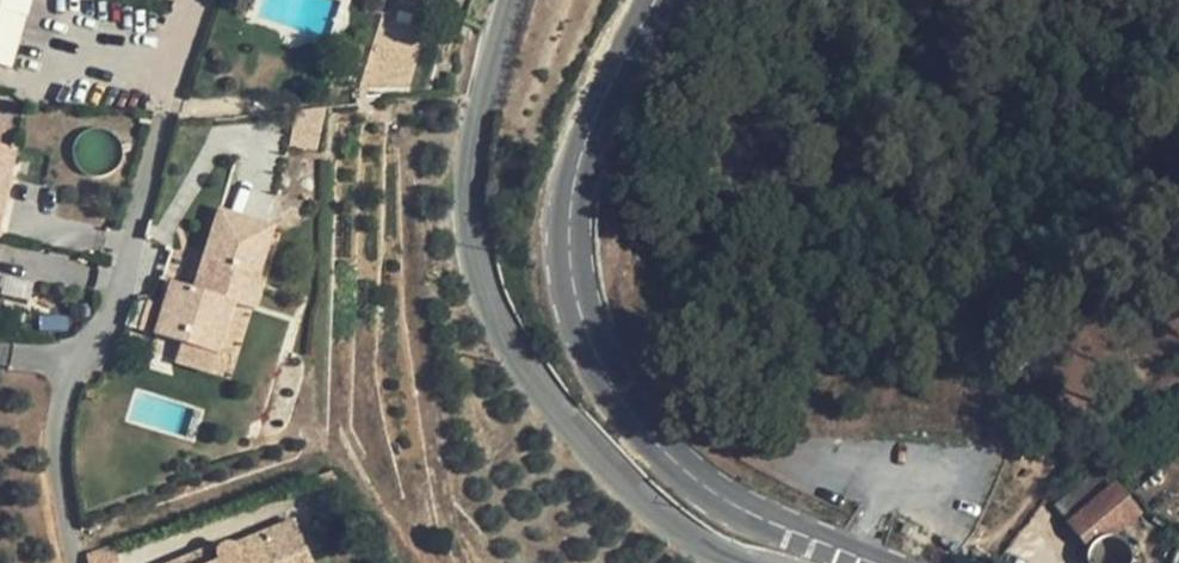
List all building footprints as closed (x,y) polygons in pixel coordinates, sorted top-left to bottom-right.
[(25,15),(29,0),(0,0),(0,8),(25,15)] [(12,68),(27,16),(25,15),(0,8),(0,65),(12,68)] [(424,32),(381,18),(360,87),(407,87),(424,32)] [(322,147),(326,109),(296,106),(293,144),(322,147)] [(15,149),(22,117),(0,116),(0,146),(15,149)] [(15,149),(0,146),(0,216),(15,149)] [(257,308),(280,223),(218,206),(196,285),(173,279),(152,354),(218,372),(238,303),(257,308)] [(182,243),(177,278),(198,281),(202,246),(182,243)] [(1106,542),(1115,541),(1137,520),(1141,517),(1116,487),(1110,491),(1069,527),(1093,553),(1100,545),(1106,542)] [(292,520),(263,533),(265,541),(238,552),(237,548),(231,544),(224,544),(221,545),(217,549),(216,553),(218,561),(214,562),(207,548),(172,562),(310,562),(292,520)] [(119,544),(89,549),(91,562),(122,562),(119,544)]
